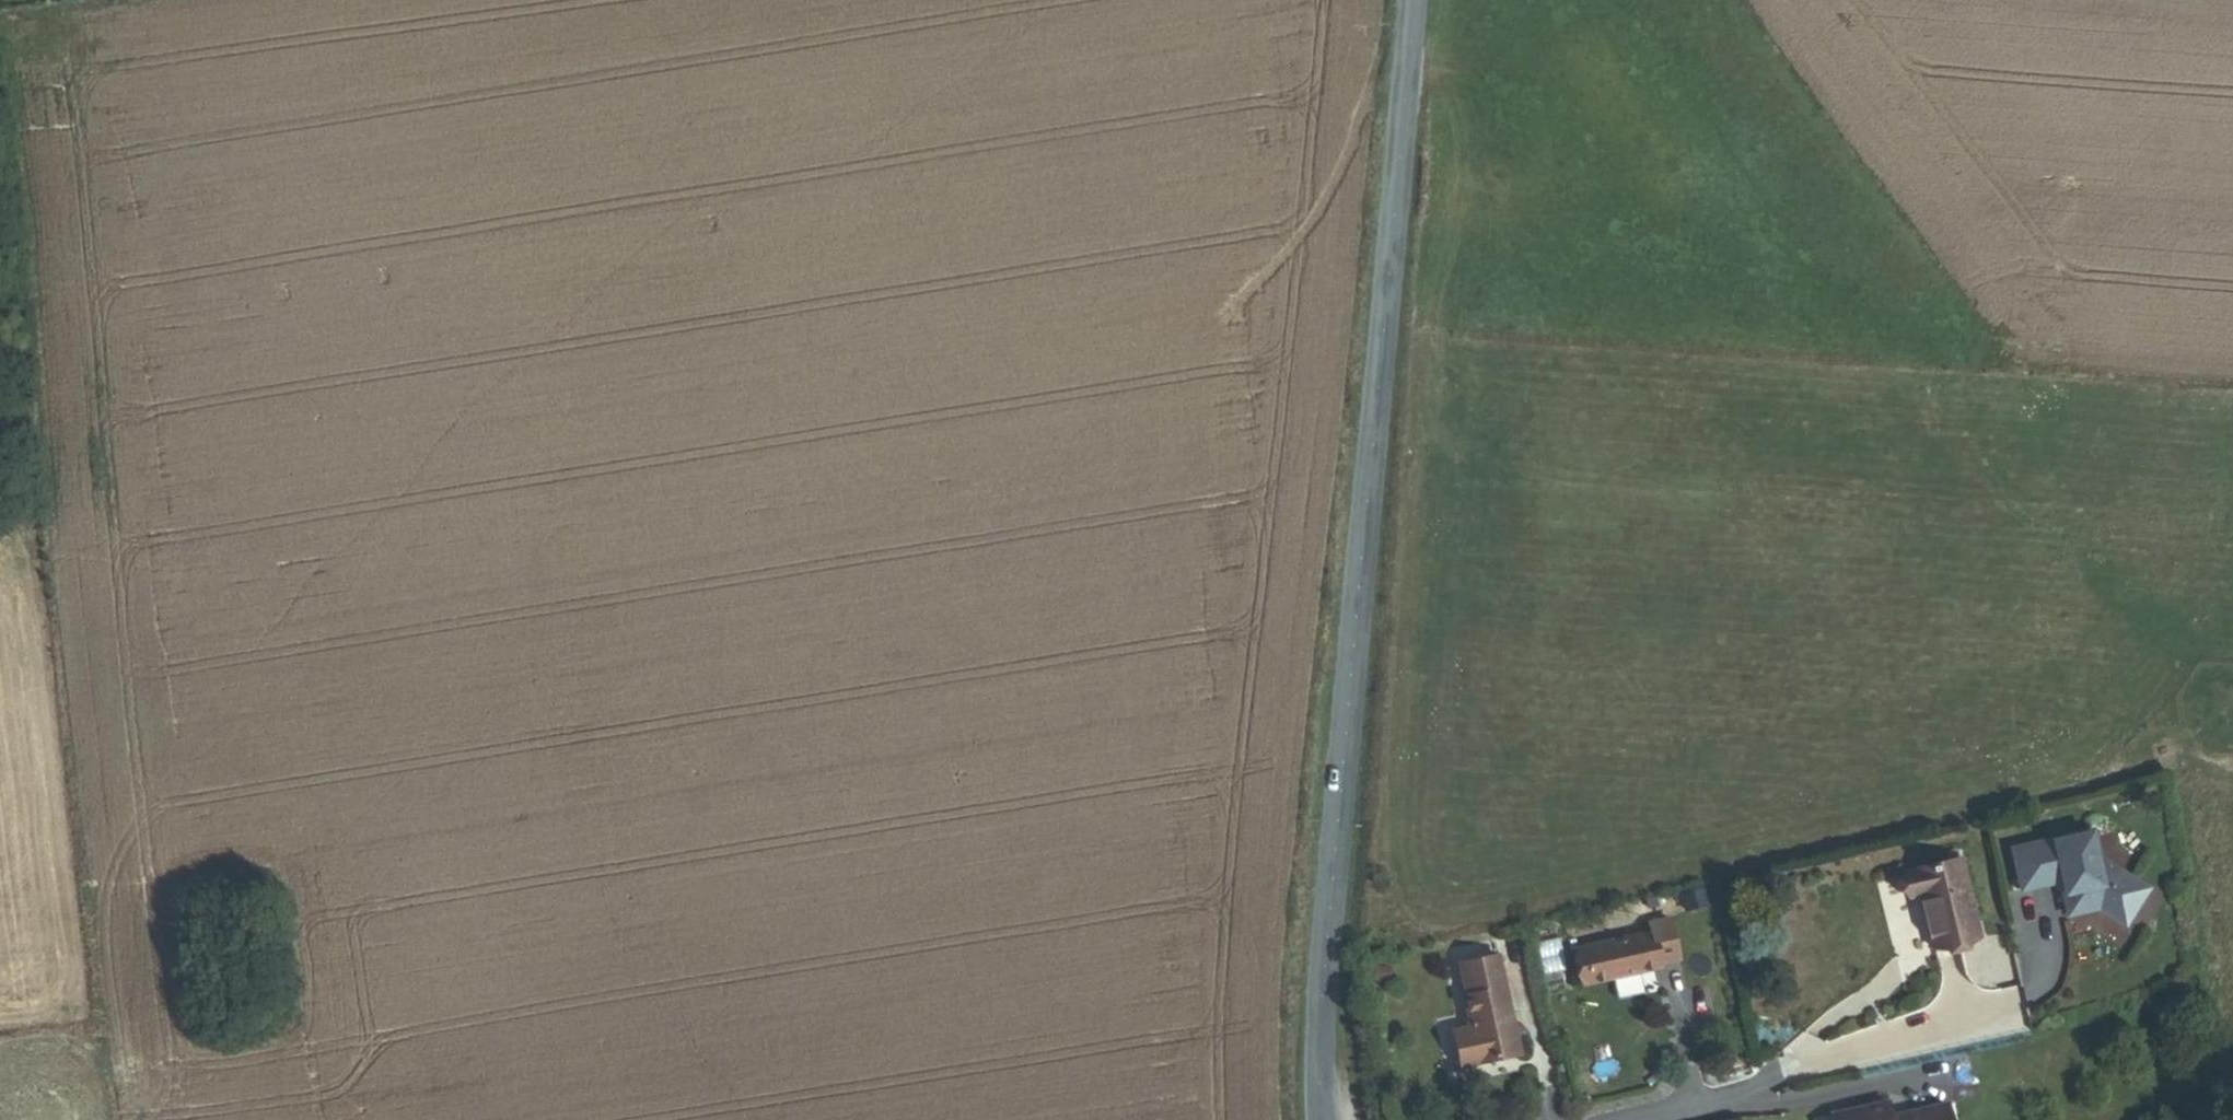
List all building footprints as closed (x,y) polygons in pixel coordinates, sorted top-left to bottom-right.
[(2062,915),(2093,908),(2120,923),(2141,887),(2091,859),(2085,832),(2005,850),(2015,891),(2054,882),(2062,915)] [(1953,860),(1895,874),(1901,899),(1911,896),(1924,950),(1972,939),(1953,860)] [(1678,891),(1682,907),(1704,901),(1700,885),(1678,891)] [(1650,930),(1576,949),(1585,984),(1658,965),(1658,964),(1677,959),(1666,916),(1647,921),(1650,930)] [(1462,1070),(1515,1058),(1492,959),(1455,968),(1463,1000),(1460,1000),(1468,1032),(1454,1035),(1462,1070)] [(1454,1035),(1449,1036),(1457,1071),(1462,1070),(1454,1035)] [(1831,1114),(1832,1119),(1950,1119),(1946,1104),(1891,1116),(1887,1101),(1831,1114)]
